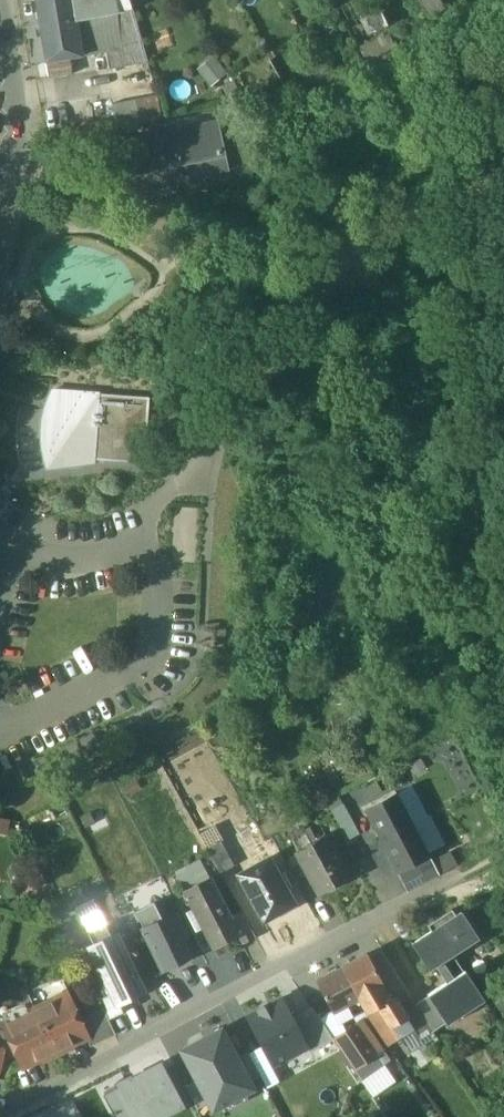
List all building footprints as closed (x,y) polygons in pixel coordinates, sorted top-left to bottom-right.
[(46,60),(69,56),(82,54),(74,0),(36,0),(46,60)] [(82,54),(106,50),(121,47),(117,10),(132,8),(129,0),(74,0),(82,54)] [(442,5),(440,0),(420,0),(424,11),(442,5)] [(362,14),(368,33),(392,25),(386,6),(362,14)] [(147,59),(132,8),(117,10),(121,47),(106,50),(109,66),(147,59)] [(366,46),(358,31),(349,35),(357,51),(366,46)] [(357,51),(349,35),(338,41),(346,57),(357,51)] [(69,56),(46,60),(49,77),(72,73),(69,56)] [(207,82),(222,76),(214,58),(199,65),(207,82)] [(157,93),(113,101),(117,126),(161,117),(157,93)] [(218,120),(112,143),(120,178),(154,171),(172,167),(175,178),(175,181),(228,169),(218,120)] [(172,167),(154,171),(156,182),(175,178),(172,167)] [(41,449),(46,468),(93,463),(94,460),(144,463),(149,398),(51,391),(44,409),(41,429),(41,449)] [(396,792),(364,809),(381,841),(413,824),(396,792)] [(344,804),(332,811),(337,818),(348,812),(344,804)] [(348,812),(337,818),(348,840),(359,834),(348,812)] [(413,824),(381,841),(398,874),(430,857),(413,824)] [(315,843),(297,853),(320,895),(350,879),(326,835),(315,841),(315,843)] [(235,866),(222,842),(208,849),(221,873),(235,866)] [(448,854),(433,862),(440,875),(455,867),(448,854)] [(430,857),(398,874),(401,879),(433,862),(430,857)] [(270,858),(238,876),(264,923),(296,905),(284,883),(279,875),(270,858)] [(197,861),(179,873),(185,883),(204,871),(197,861)] [(433,862),(401,879),(408,892),(440,875),(433,862)] [(284,872),(279,875),(284,883),(289,881),(284,872)] [(232,919),(211,880),(186,893),(215,948),(238,935),(240,935),(232,919)] [(447,983),(428,995),(429,996),(446,1023),(447,1025),(485,1001),(465,971),(464,972),(453,955),(479,938),(462,912),(456,916),(452,910),(428,926),(432,932),(412,944),(429,970),(436,966),(447,983)] [(255,937),(243,913),(232,919),(240,935),(238,935),(243,944),(255,937)] [(172,916),(143,931),(164,970),(192,956),(172,916)] [(89,933),(95,946),(112,938),(106,925),(89,933)] [(134,998),(144,993),(118,935),(112,938),(95,946),(91,947),(106,979),(117,1005),(134,998)] [(365,955),(342,968),(362,1007),(370,1002),(367,995),(380,988),(382,987),(365,955)] [(342,968),(316,982),(332,1013),(334,1012),(341,1008),(345,1016),(354,1011),(362,1007),(342,968)] [(117,1005),(106,979),(93,985),(108,1018),(121,1012),(117,1005)] [(390,1003),(380,988),(367,995),(370,1002),(362,1007),(368,1015),(380,1010),(391,1005),(390,1003)] [(68,993),(36,1008),(56,1053),(87,1038),(88,1038),(80,1020),(68,993)] [(446,1023),(429,996),(417,1004),(435,1031),(446,1023)] [(280,997),(245,1016),(273,1067),(308,1047),(291,1017),(280,997)] [(134,998),(117,1005),(121,1012),(138,1004),(134,998)] [(400,1007),(395,1000),(390,1003),(391,1005),(380,1010),(383,1015),(397,1036),(399,1040),(414,1031),(414,1030),(400,1007)] [(432,1034),(411,1000),(400,1007),(414,1030),(414,1031),(420,1041),(432,1034)] [(312,1005),(291,1017),(308,1047),(309,1050),(333,1037),(312,1005)] [(36,1008),(3,1023),(24,1068),(56,1053),(36,1008)] [(341,1008),(334,1012),(339,1021),(355,1013),(354,1011),(345,1016),(341,1008)] [(104,1009),(91,1015),(102,1039),(115,1033),(104,1009)] [(380,1010),(368,1015),(371,1020),(383,1015),(380,1010)] [(91,1015),(80,1020),(88,1038),(87,1038),(90,1044),(102,1039),(91,1015)] [(383,1015),(371,1020),(387,1043),(397,1036),(383,1015)] [(375,1040),(362,1020),(356,1025),(369,1044),(375,1040)] [(369,1044),(356,1025),(334,1039),(354,1069),(375,1054),(369,1044)] [(196,1080),(207,1102),(210,1108),(250,1087),(247,1081),(236,1060),(219,1028),(180,1048),(196,1080)] [(382,1050),(375,1040),(369,1044),(375,1054),(382,1050)] [(386,1056),(382,1050),(375,1054),(380,1060),(386,1056)] [(236,1060),(247,1081),(260,1074),(248,1053),(236,1060)] [(375,1054),(354,1069),(360,1078),(382,1064),(380,1060),(375,1054)] [(180,1104),(164,1072),(159,1062),(114,1085),(115,1088),(103,1094),(115,1116),(137,1116),(147,1112),(149,1116),(155,1116),(180,1104)] [(176,1066),(164,1072),(180,1104),(192,1098),(186,1085),(176,1066)] [(196,1080),(186,1085),(192,1098),(197,1107),(207,1102),(196,1080)]
